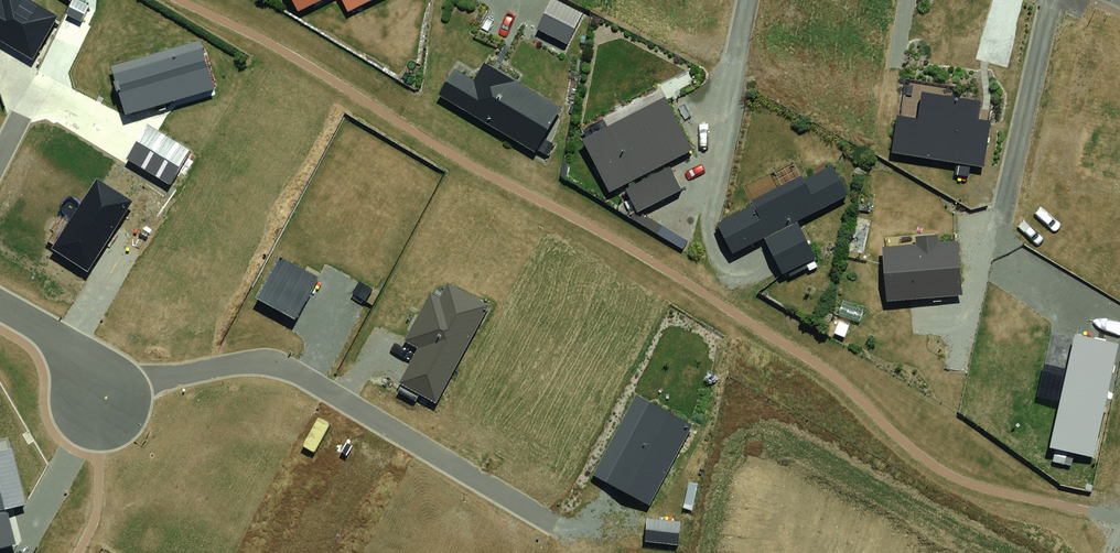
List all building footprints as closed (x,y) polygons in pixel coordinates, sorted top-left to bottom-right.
[(33,59),(59,15),(32,0),(0,0),(0,40),(33,59)] [(304,11),(329,0),(299,0),(304,11)] [(353,10),(376,0),(348,0),(353,10)] [(537,29),(568,44),(583,13),(556,0),(551,0),(537,29)] [(201,40),(112,66),(126,114),(215,89),(201,40)] [(455,68),(439,93),(534,151),(561,107),(484,60),(472,79),(455,68)] [(898,116),(892,152),(983,167),(990,121),(978,119),(981,101),(922,91),(917,119),(898,116)] [(665,96),(582,139),(610,192),(623,185),(638,212),(681,189),(668,164),(693,150),(665,96)] [(169,185),(189,150),(147,125),(127,159),(169,185)] [(754,205),(717,223),(733,253),(764,237),(783,273),(814,257),(796,222),(848,195),(832,165),(805,179),(803,175),(752,201),(754,205)] [(133,201),(96,178),(51,248),(88,271),(133,201)] [(915,244),(883,246),(887,302),(963,296),(959,241),(939,242),(938,235),(915,236),(915,244)] [(280,256),(257,301),(296,321),(319,277),(280,256)] [(400,386),(435,406),(492,307),(448,282),(439,296),(431,292),(401,344),(419,354),(400,386)] [(1094,457),(1118,343),(1074,334),(1049,448),(1094,457)] [(638,395),(593,481),(648,509),(692,423),(638,395)] [(16,544),(8,510),(26,505),(12,449),(0,452),(0,548),(16,544)]
